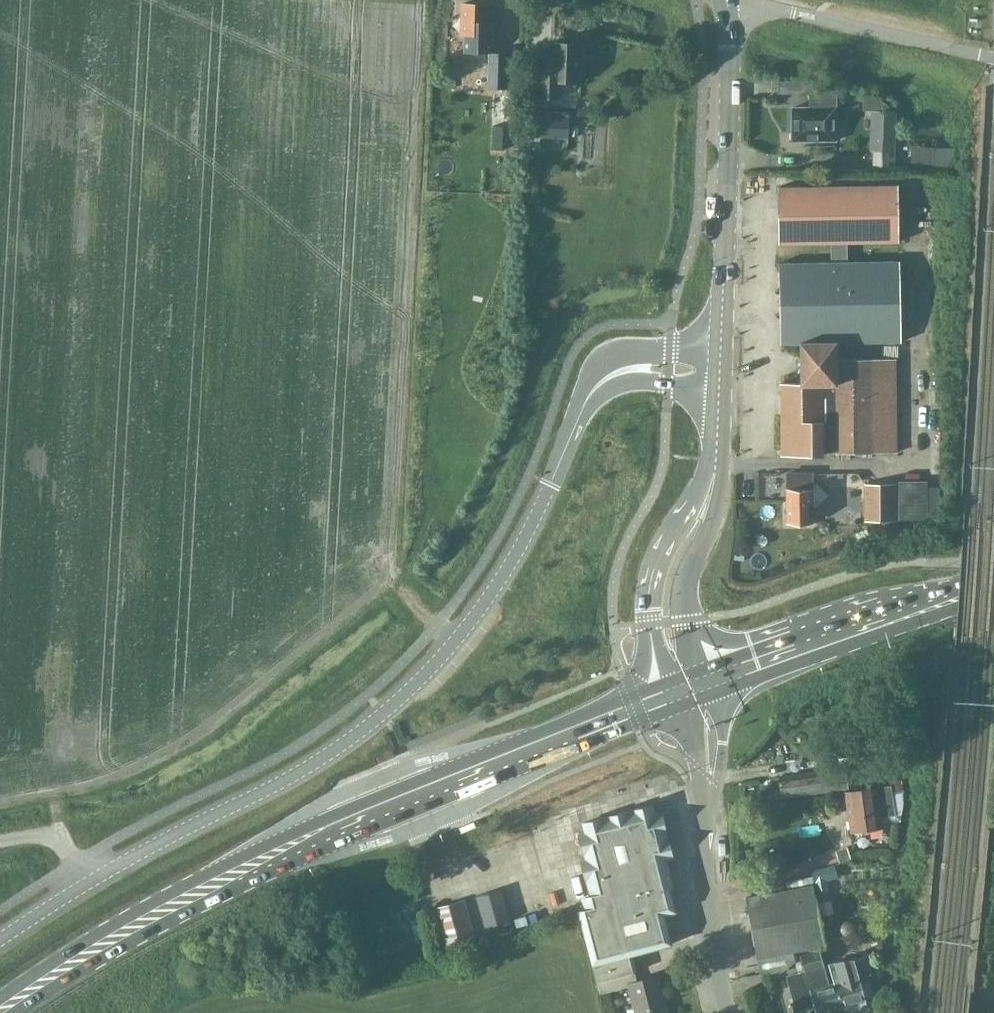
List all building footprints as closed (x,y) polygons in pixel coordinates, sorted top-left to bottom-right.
[(495,21),(488,21),(489,3),(460,3),(459,34),(464,34),(464,52),(488,53),(487,89),(508,89),(509,53),(494,53),(495,21)] [(581,82),(582,43),(553,42),(553,62),(539,62),(538,97),(561,97),(562,82),(581,82)] [(513,152),(514,93),(489,93),(488,152),(513,152)] [(893,170),(896,111),(876,110),(875,151),(873,151),(872,169),(893,170)] [(836,111),(792,112),(793,145),(837,144),(836,111)] [(537,116),(536,137),(568,138),(569,118),(537,116)] [(779,190),(780,248),(830,246),(847,245),(899,243),(897,186),(779,190)] [(847,262),(847,245),(830,246),(831,262),(776,264),(779,345),(800,344),(801,385),(781,385),(780,457),(897,454),(896,359),(838,362),(838,343),(898,340),(895,260),(847,262)] [(811,473),(787,473),(786,522),(811,522),(811,507),(816,507),(828,495),(817,484),(811,484),(811,473)] [(939,487),(926,487),(926,483),(898,483),(899,522),(927,521),(927,519),(939,519),(939,487)] [(864,486),(865,523),(896,522),(895,486),(864,486)] [(867,528),(854,533),(858,542),(870,537),(867,528)] [(847,769),(779,778),(781,791),(770,793),(772,804),(784,802),(784,798),(850,789),(847,769)] [(895,793),(898,793),(902,792),(904,792),(902,783),(902,781),(898,781),(893,782),(895,793)] [(882,827),(880,816),(894,814),(890,785),(877,787),(849,791),(854,831),(882,827)] [(602,993),(631,985),(639,983),(636,972),(638,971),(633,954),(673,944),(665,914),(673,912),(664,872),(672,870),(670,860),(675,859),(663,812),(658,813),(656,805),(584,824),(586,831),(581,832),(588,857),(583,858),(595,906),(581,910),(602,993)] [(847,849),(836,853),(840,865),(851,861),(847,849)] [(830,899),(826,879),(837,876),(834,865),(811,872),(817,902),(830,899)] [(785,891),(748,898),(759,959),(771,957),(821,948),(825,947),(813,886),(810,887),(785,891)] [(509,918),(501,891),(477,897),(485,925),(509,918)] [(478,938),(467,900),(436,909),(447,947),(478,938)] [(842,923),(840,927),(841,931),(844,934),(847,936),(852,935),(855,932),(856,928),(855,924),(852,921),(848,920),(845,920),(842,923)] [(839,983),(830,985),(824,959),(821,949),(800,954),(804,970),(785,975),(786,977),(794,1003),(791,1004),(794,1012),(799,1012),(805,1011),(804,1010),(816,1006),(818,1012),(827,1012),(846,1007),(839,983)] [(847,967),(835,970),(839,983),(846,1007),(846,1009),(850,1011),(859,1008),(861,1005),(860,1003),(866,1001),(865,996),(873,994),(868,975),(870,974),(866,960),(857,962),(855,956),(845,959),(845,960),(847,967)] [(638,1012),(667,1012),(665,1005),(663,1005),(656,978),(639,983),(631,985),(638,1012)]
